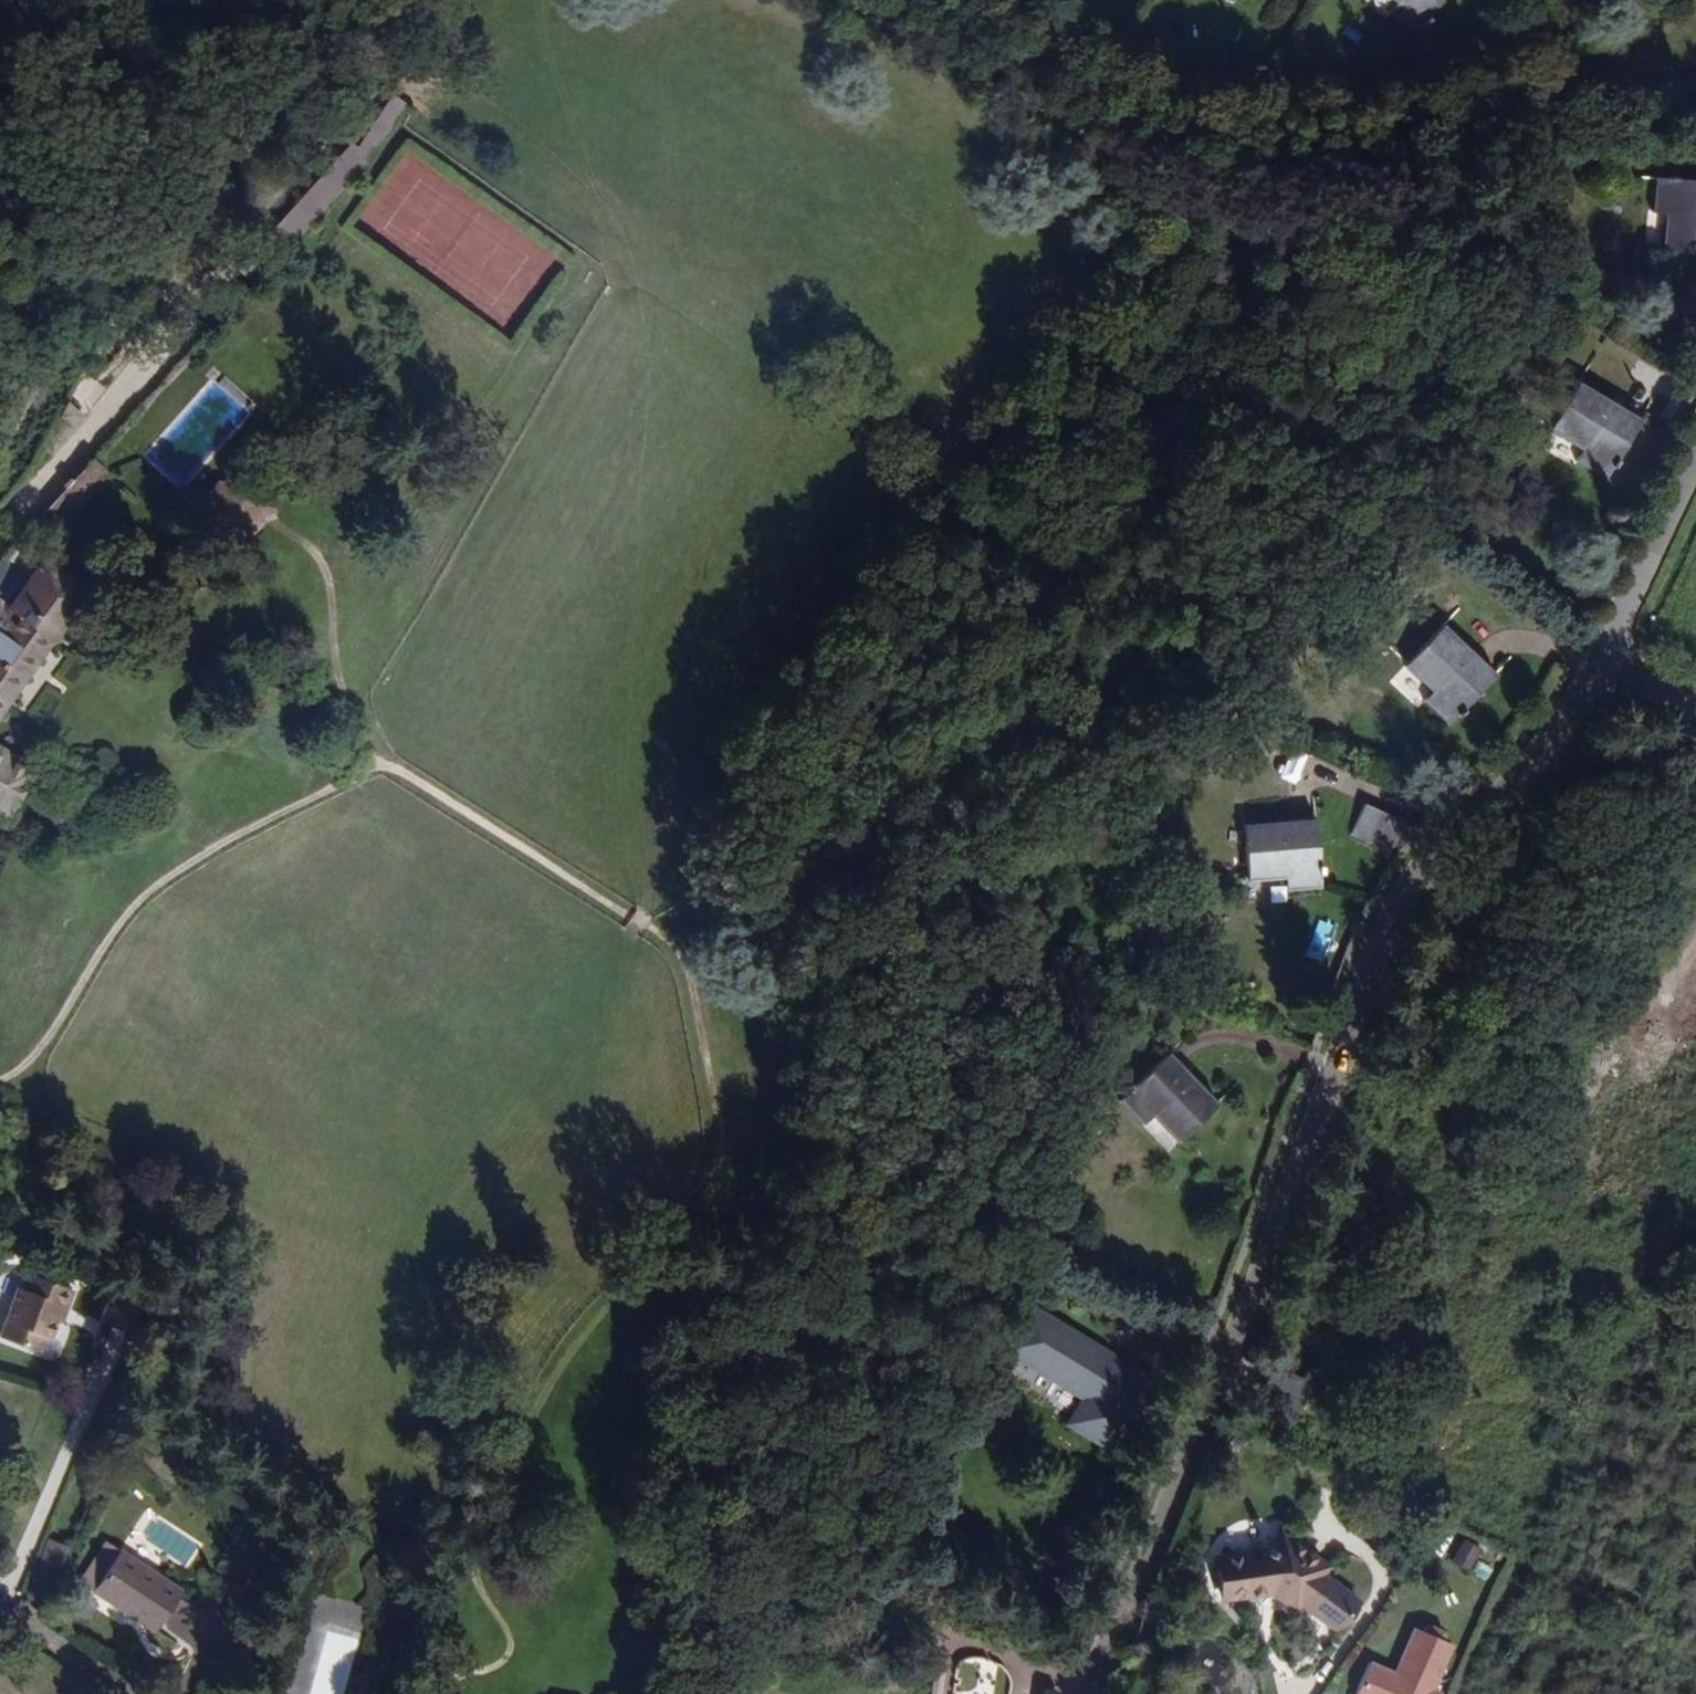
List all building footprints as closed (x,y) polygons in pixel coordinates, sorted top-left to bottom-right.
[(1400,1),(1393,10),(1422,32),(1446,0),(1399,0),(1400,1)] [(1657,177),(1654,213),(1666,215),(1663,251),(1695,253),(1695,180),(1657,177)] [(1576,384),(1550,427),(1583,447),(1576,458),(1605,475),(1639,420),(1576,384)] [(217,482),(209,492),(244,509),(254,509),(249,487),(217,482)] [(244,509),(209,492),(196,507),(203,538),(237,543),(256,520),(254,509),(244,509)] [(6,557),(0,566),(0,699),(4,702),(83,592),(78,588),(69,601),(33,576),(42,563),(37,560),(27,572),(6,557)] [(78,588),(42,563),(33,576),(69,601),(78,588)] [(1405,663),(1433,689),(1424,699),(1449,722),(1493,675),(1440,626),(1405,663)] [(1409,853),(1368,818),(1346,843),(1378,871),(1385,866),(1389,870),(1409,853)] [(1242,826),(1246,876),(1284,873),(1285,887),(1319,884),(1314,821),(1242,826)] [(1118,1098),(1142,1122),(1150,1115),(1178,1141),(1213,1106),(1162,1054),(1118,1098)] [(62,1309),(69,1292),(23,1275),(17,1290),(14,1289),(0,1326),(0,1340),(35,1353),(40,1338),(45,1339),(52,1322),(57,1307),(62,1309)] [(57,1324),(62,1309),(57,1307),(52,1322),(57,1324)] [(1086,1401),(1073,1424),(1109,1445),(1149,1381),(1111,1358),(1106,1365),(1062,1338),(1065,1332),(1030,1311),(1005,1351),(1086,1401)] [(1214,1559),(1221,1601),(1282,1593),(1334,1633),(1358,1602),(1321,1574),(1326,1567),(1283,1535),(1265,1557),(1248,1560),(1247,1554),(1214,1559)] [(1459,1537),(1446,1562),(1466,1572),(1479,1547),(1459,1537)] [(44,1603),(66,1548),(48,1541),(26,1596),(44,1603)] [(91,1591),(153,1631),(179,1590),(118,1550),(91,1591)] [(189,1591),(162,1635),(196,1656),(223,1612),(189,1591)] [(1432,1691),(1453,1646),(1444,1642),(1445,1639),(1443,1633),(1431,1627),(1425,1630),(1424,1633),(1415,1629),(1394,1674),(1369,1663),(1355,1693),(1438,1693),(1432,1691)]
